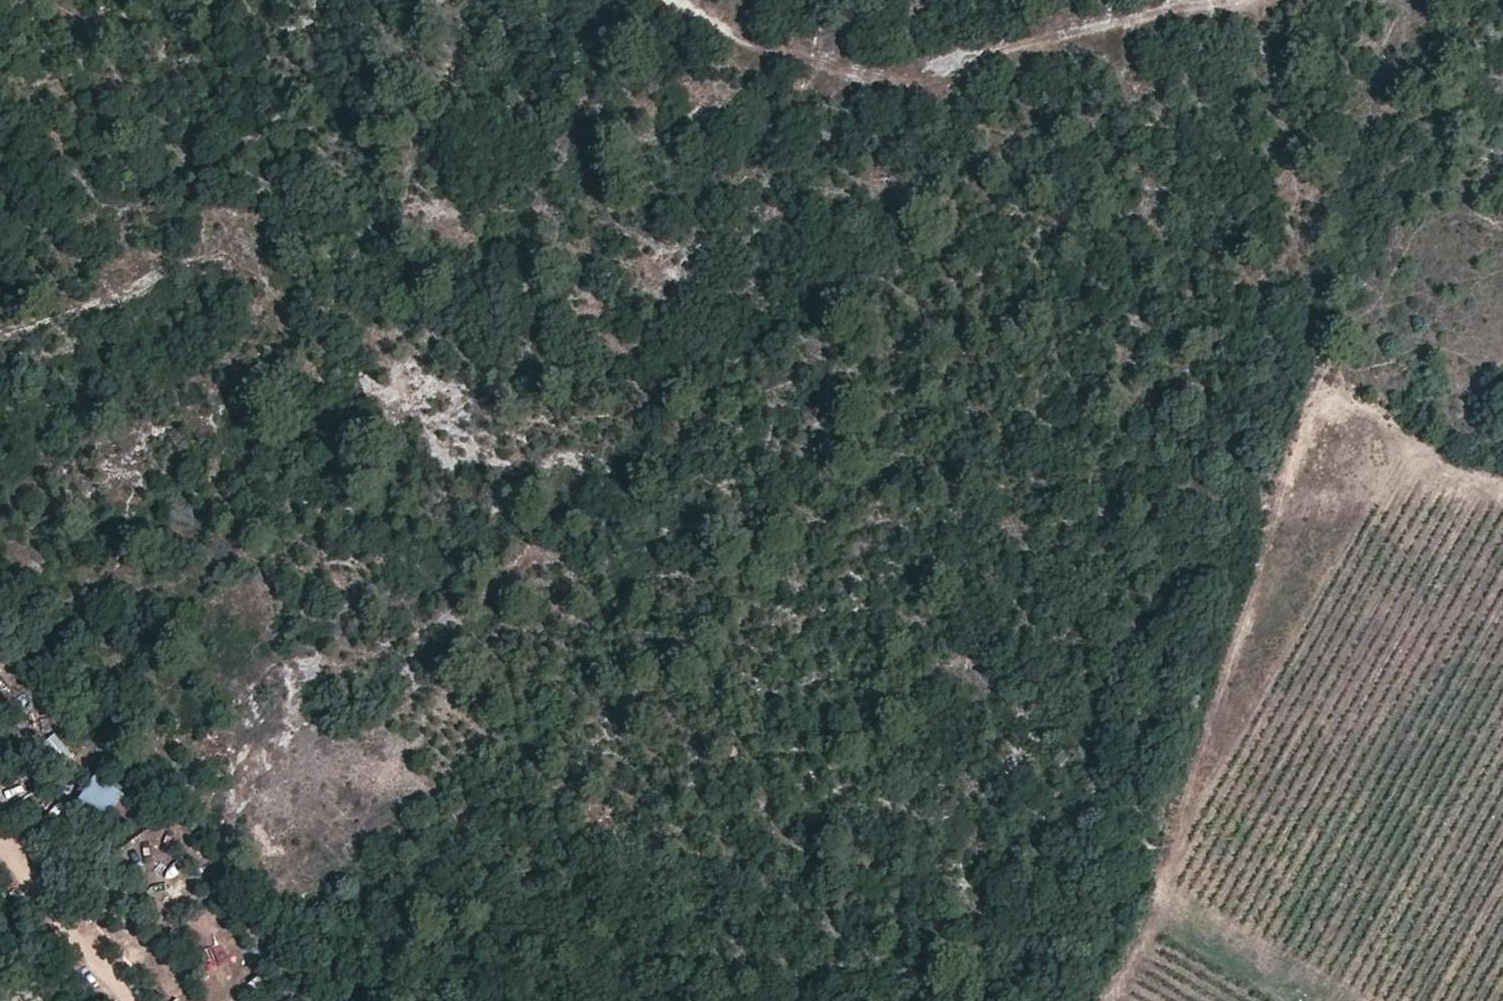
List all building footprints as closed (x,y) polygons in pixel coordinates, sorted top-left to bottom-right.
[(91,777),(80,800),(121,818),(132,795),(91,777)] [(137,850),(129,857),(160,894),(184,874),(155,838),(139,852),(137,850)] [(209,906),(196,919),(223,945),(235,933),(209,906)] [(247,949),(207,986),(220,1000),(260,963),(247,949)]
